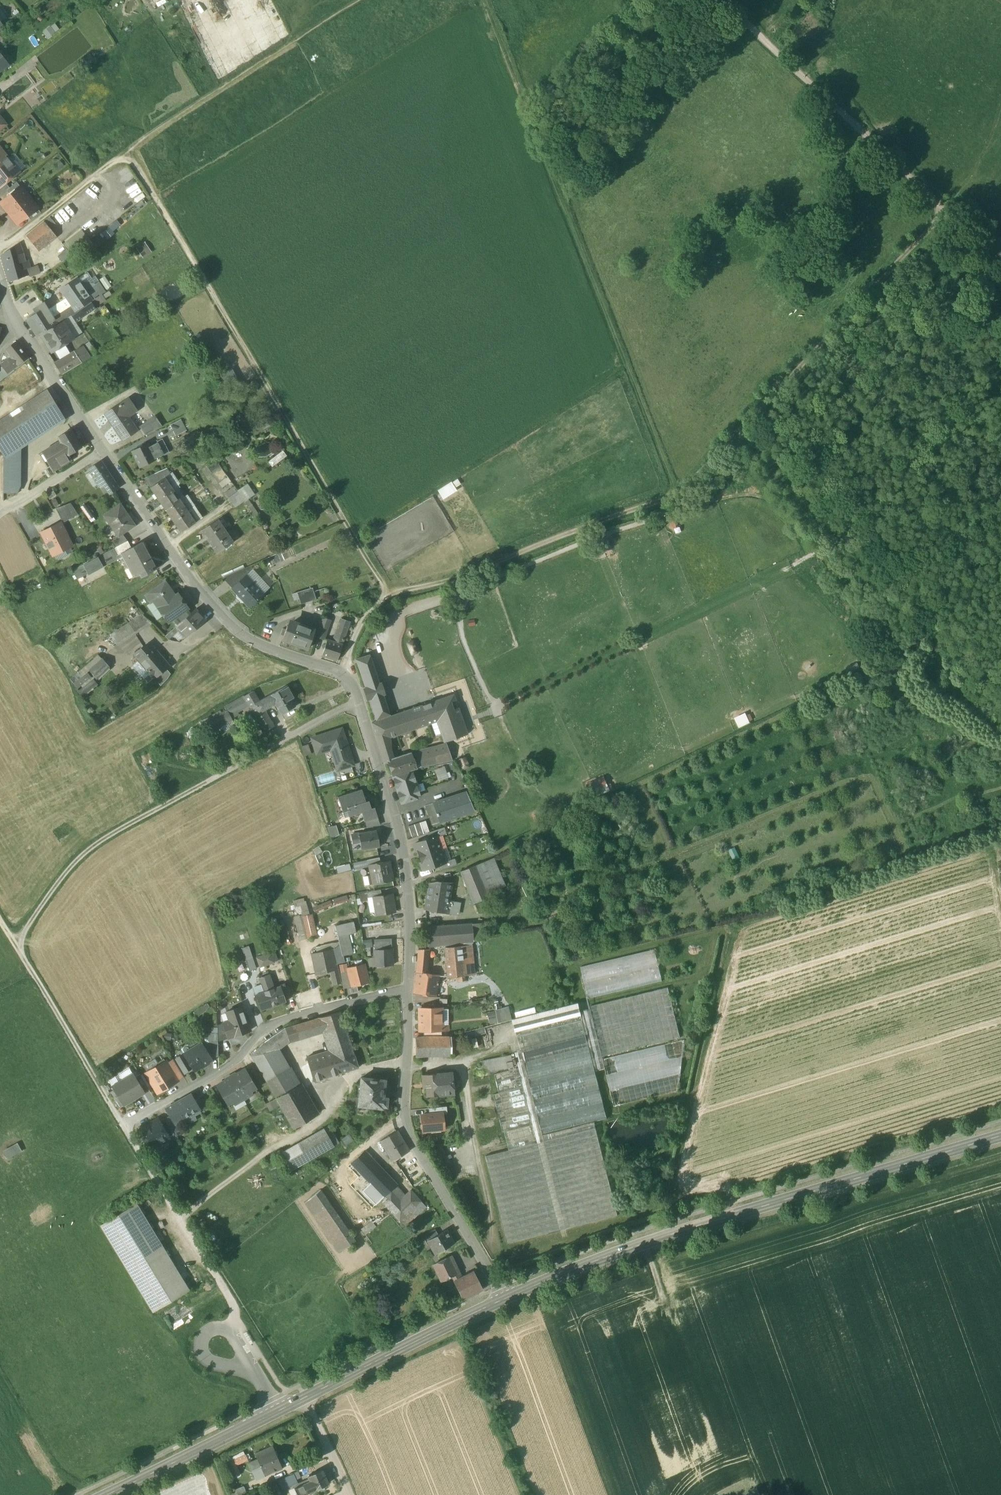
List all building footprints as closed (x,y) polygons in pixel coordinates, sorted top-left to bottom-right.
[(6,183),(19,172),(12,164),(9,166),(1,157),(4,154),(0,149),(0,187),(6,183)] [(9,166),(12,164),(4,154),(1,157),(9,166)] [(17,182),(10,188),(6,190),(10,195),(21,187),(17,182)] [(6,190),(10,188),(6,183),(0,187),(0,196),(6,190)] [(1,203),(17,224),(27,216),(37,208),(21,187),(10,195),(1,203)] [(27,216),(31,221),(41,213),(37,208),(27,216)] [(44,222),(50,229),(55,224),(50,217),(44,222)] [(26,236),(39,251),(56,237),(50,229),(44,222),(44,221),(26,236)] [(109,226),(102,232),(108,238),(115,232),(109,226)] [(63,245),(66,250),(71,255),(71,256),(90,241),(82,230),(63,245)] [(143,258),(152,252),(145,241),(136,246),(143,258)] [(19,243),(5,252),(10,265),(25,261),(19,243)] [(62,262),(71,255),(66,250),(58,257),(62,262)] [(29,276),(27,271),(27,269),(29,268),(30,267),(28,260),(25,261),(10,265),(5,252),(1,255),(1,256),(9,283),(29,276)] [(77,280),(69,285),(65,288),(67,292),(64,295),(66,298),(72,306),(71,307),(75,313),(76,313),(91,302),(102,295),(95,284),(85,291),(78,282),(77,280)] [(95,284),(102,295),(106,292),(99,282),(96,283),(78,282),(85,291),(95,284)] [(105,300),(102,295),(91,302),(92,303),(95,307),(105,300)] [(48,310),(53,318),(71,307),(72,306),(66,298),(48,310)] [(72,316),(75,321),(95,308),(95,307),(92,303),(72,316)] [(35,309),(38,313),(46,308),(44,304),(35,309)] [(53,318),(57,325),(60,323),(63,321),(75,313),(71,307),(53,318)] [(37,336),(42,333),(57,325),(53,318),(48,310),(46,308),(38,313),(27,320),(37,336)] [(96,309),(95,308),(75,321),(76,322),(96,309)] [(60,323),(57,325),(42,333),(47,342),(46,343),(48,346),(50,346),(53,350),(56,348),(66,343),(73,338),(63,321),(60,323)] [(82,346),(90,358),(98,353),(91,341),(82,346)] [(5,350),(11,357),(18,366),(28,358),(15,342),(5,350)] [(56,348),(62,358),(72,352),(66,343),(56,348)] [(72,352),(62,358),(69,370),(90,358),(82,346),(72,352)] [(18,366),(11,357),(0,365),(7,374),(18,366)] [(61,374),(69,370),(62,358),(54,363),(61,374)] [(2,455),(4,454),(15,446),(30,437),(49,424),(52,428),(65,419),(53,399),(47,389),(0,420),(0,451),(2,455)] [(113,426),(122,440),(127,437),(135,431),(124,416),(135,408),(128,399),(106,414),(114,425),(113,426)] [(127,437),(131,443),(145,436),(145,435),(160,427),(153,417),(138,427),(139,428),(135,431),(127,437)] [(170,425),(176,437),(187,431),(181,420),(170,425)] [(60,442),(68,456),(68,455),(82,447),(71,429),(57,438),(60,442)] [(43,453),(53,470),(71,459),(68,455),(68,456),(60,442),(43,453)] [(133,452),(140,466),(163,455),(157,443),(148,447),(147,445),(133,452)] [(3,493),(16,493),(15,446),(4,454),(3,493)] [(268,461),(272,466),(287,455),(283,450),(268,461)] [(208,468),(211,473),(220,467),(217,461),(208,468)] [(101,486),(104,484),(111,479),(100,463),(90,470),(101,486)] [(224,472),(220,467),(211,473),(215,478),(224,472)] [(144,478),(150,488),(164,479),(159,472),(144,478)] [(227,476),(224,472),(215,478),(218,483),(227,476)] [(170,474),(165,478),(172,489),(178,485),(170,474)] [(230,481),(227,476),(218,483),(221,488),(230,481)] [(150,488),(158,499),(172,489),(165,478),(164,479),(150,488)] [(117,488),(111,479),(104,484),(110,492),(117,488)] [(438,489),(443,498),(457,490),(452,481),(438,489)] [(242,488),(249,498),(254,494),(247,485),(242,488)] [(244,501),(249,498),(242,488),(237,491),(241,496),(244,501)] [(158,499),(165,510),(180,500),(172,489),(158,499)] [(47,495),(49,500),(56,495),(53,491),(47,495)] [(228,498),(231,503),(241,496),(237,491),(228,498)] [(244,501),(241,496),(231,503),(235,508),(244,501)] [(200,519),(192,508),(185,497),(180,500),(188,511),(191,516),(195,522),(200,519)] [(165,510),(173,521),(188,511),(180,500),(165,510)] [(87,502),(82,504),(88,521),(94,519),(87,502)] [(63,522),(78,515),(70,503),(56,509),(63,522)] [(118,536),(118,537),(122,534),(134,525),(120,504),(104,516),(118,536)] [(191,516),(188,511),(173,521),(180,533),(195,522),(191,516)] [(201,531),(209,542),(224,531),(217,520),(201,531)] [(42,533),(53,555),(71,545),(60,524),(42,533)] [(232,542),(224,531),(209,542),(217,553),(232,542)] [(111,541),(115,548),(126,542),(127,541),(122,534),(118,537),(118,536),(111,541)] [(129,549),(126,542),(115,548),(113,549),(117,556),(121,554),(124,553),(124,552),(129,549)] [(124,553),(137,576),(155,566),(142,542),(131,548),(129,549),(124,552),(124,553)] [(105,553),(97,557),(102,565),(117,556),(113,549),(105,553)] [(137,576),(124,553),(121,554),(133,578),(137,576)] [(97,557),(83,565),(87,574),(102,566),(102,565),(97,557)] [(79,578),(87,574),(83,565),(74,569),(79,578)] [(244,568),(233,574),(239,580),(245,574),(246,575),(249,573),(244,568)] [(252,570),(249,573),(246,575),(256,586),(263,593),(269,588),(252,570)] [(232,587),(239,580),(233,574),(224,578),(225,578),(232,587)] [(241,601),(248,608),(261,596),(253,588),(256,586),(246,575),(245,574),(239,580),(232,587),(231,588),(239,597),(242,600),(241,601)] [(163,616),(168,622),(187,608),(177,594),(175,595),(173,596),(169,590),(170,589),(165,581),(145,595),(150,603),(153,601),(163,616)] [(253,588),(261,596),(263,593),(256,586),(253,588)] [(230,589),(241,601),(242,600),(231,588),(230,589)] [(297,592),(300,604),(315,600),(312,588),(297,592)] [(157,620),(163,616),(153,601),(150,603),(146,606),(157,620)] [(195,609),(171,631),(174,634),(179,630),(186,637),(205,620),(195,609)] [(142,615),(129,623),(134,632),(142,627),(149,622),(142,615)] [(322,621),(317,633),(325,636),(329,623),(322,621)] [(344,621),(341,630),(347,632),(350,623),(344,621)] [(120,641),(134,632),(129,623),(115,633),(120,641)] [(282,639),(308,649),(315,630),(294,623),(292,628),(287,626),(282,639)] [(342,646),(347,632),(341,630),(338,629),(333,643),(342,646)] [(168,639),(174,634),(171,631),(165,636),(168,639)] [(337,661),(342,646),(333,643),(327,641),(322,656),(337,661)] [(134,654),(139,660),(149,651),(144,646),(134,654)] [(139,660),(138,660),(154,678),(166,668),(169,666),(153,648),(149,651),(139,660)] [(89,672),(91,671),(102,661),(97,656),(70,678),(75,684),(89,672)] [(378,684),(369,656),(357,660),(366,688),(378,684)] [(106,658),(102,661),(91,671),(96,677),(111,663),(106,658)] [(148,684),(154,678),(138,660),(132,665),(148,684)] [(154,678),(161,686),(168,679),(170,674),(166,668),(154,678)] [(94,678),(89,672),(75,684),(80,690),(94,678)] [(378,684),(366,688),(364,689),(367,699),(370,698),(381,694),(384,694),(380,684),(378,684)] [(249,706),(264,732),(273,726),(264,710),(274,704),(281,715),(294,707),(290,700),(293,698),(286,686),(259,702),(253,692),(244,697),(248,704),(249,706)] [(388,715),(381,694),(370,698),(377,719),(388,715)] [(453,695),(430,703),(437,721),(444,742),(445,742),(467,734),(462,722),(453,695)] [(244,697),(231,704),(234,710),(248,704),(244,697)] [(425,704),(421,706),(427,724),(437,721),(430,703),(425,704)] [(228,713),(234,710),(231,704),(225,708),(226,709),(228,713)] [(249,706),(248,704),(234,710),(228,713),(230,717),(249,706)] [(372,723),(377,737),(388,734),(389,737),(427,724),(421,706),(372,723)] [(231,718),(230,717),(228,713),(226,709),(208,720),(213,729),(231,718)] [(739,727),(750,722),(746,712),(734,717),(739,727)] [(330,745),(335,762),(350,757),(341,729),(312,739),(316,750),(330,745)] [(390,752),(389,737),(388,734),(377,737),(382,754),(390,752)] [(416,768),(452,761),(446,743),(411,752),(416,768)] [(309,744),(302,745),(304,755),(311,753),(309,744)] [(387,760),(393,777),(412,771),(416,769),(416,768),(411,752),(387,760)] [(335,762),(338,770),(353,765),(350,757),(335,762)] [(436,770),(438,776),(446,773),(443,767),(436,770)] [(393,777),(397,790),(416,784),(412,771),(393,777)] [(591,782),(597,795),(610,789),(603,776),(591,782)] [(419,795),(416,784),(397,790),(401,804),(416,799),(416,796),(419,795)] [(348,808),(350,816),(363,812),(363,811),(371,809),(368,801),(365,802),(361,790),(338,797),(342,810),(348,808)] [(433,803),(440,823),(474,811),(465,793),(433,803)] [(363,812),(366,822),(378,818),(374,808),(371,809),(363,811),(363,812)] [(380,826),(378,818),(366,822),(368,828),(380,826)] [(420,823),(424,834),(427,833),(429,832),(425,821),(420,823)] [(414,825),(418,836),(424,834),(420,823),(414,825)] [(412,838),(418,836),(414,825),(408,827),(412,838)] [(427,833),(429,839),(437,837),(442,835),(446,834),(444,827),(429,832),(427,833)] [(376,830),(358,833),(360,843),(361,850),(379,847),(376,830)] [(353,844),(360,843),(358,833),(351,835),(353,844)] [(442,835),(437,837),(441,850),(447,848),(442,835)] [(420,857),(441,850),(437,837),(429,839),(414,844),(416,852),(418,851),(420,857)] [(445,862),(441,850),(420,857),(422,862),(420,863),(422,870),(438,865),(445,863),(445,862)] [(494,857),(486,860),(500,892),(508,889),(494,857)] [(368,860),(369,866),(380,864),(379,858),(368,860)] [(438,865),(440,871),(457,865),(455,859),(445,862),(445,863),(438,865)] [(486,860),(480,863),(494,895),(500,892),(486,860)] [(369,866),(371,875),(373,884),(392,880),(389,862),(380,864),(369,866)] [(488,898),(494,895),(480,863),(474,866),(488,898)] [(337,867),(338,872),(351,869),(350,864),(337,867)] [(474,904),(488,898),(474,866),(460,872),(474,904)] [(366,885),(373,884),(371,875),(364,877),(366,885)] [(424,909),(436,911),(440,888),(450,890),(451,884),(437,881),(430,884),(428,883),(424,909)] [(436,911),(450,914),(450,913),(452,904),(447,903),(448,901),(450,890),(440,888),(436,911)] [(367,892),(368,898),(373,897),(381,896),(381,890),(367,892)] [(347,894),(333,898),(334,903),(348,900),(347,894)] [(373,897),(376,916),(395,913),(392,894),(381,896),(373,897)] [(294,899),(297,914),(309,912),(305,897),(294,899)] [(325,899),(312,903),(314,911),(334,905),(332,899),(325,901),(325,899)] [(452,904),(450,913),(458,915),(460,903),(448,901),(447,903),(452,904)] [(302,916),(307,938),(314,936),(313,931),(309,915),(302,916)] [(335,925),(341,955),(351,953),(347,934),(355,932),(353,921),(335,925)] [(483,923),(471,925),(472,941),(484,940),(483,923)] [(427,947),(472,941),(471,925),(426,928),(427,947)] [(365,947),(373,945),(371,938),(363,940),(365,947)] [(374,940),(374,949),(391,948),(390,939),(374,940)] [(471,944),(461,945),(464,976),(473,975),(472,960),(471,948),(471,944)] [(456,977),(464,976),(461,945),(444,947),(445,955),(447,978),(456,977)] [(478,947),(471,948),(472,960),(479,959),(478,947)] [(315,973),(331,970),(337,968),(333,948),(311,953),(315,973)] [(392,965),(391,948),(374,949),(375,966),(392,965)] [(416,972),(426,974),(428,958),(428,949),(418,950),(416,972)] [(580,967),(588,999),(662,981),(654,950),(580,967)] [(256,958),(260,967),(274,962),(271,953),(256,958)] [(245,960),(249,971),(253,970),(256,969),(252,958),(245,960)] [(340,983),(337,968),(331,970),(332,975),(331,975),(333,984),(340,983)] [(349,971),(353,985),(360,984),(367,982),(363,968),(349,971)] [(413,994),(435,998),(439,976),(426,974),(416,972),(413,994)] [(259,978),(264,992),(269,1007),(286,1001),(283,994),(286,993),(283,985),(280,986),(273,988),(268,975),(259,978)] [(590,1009),(602,1057),(680,1038),(668,988),(590,1006),(590,1009)] [(261,1010),(269,1007),(264,992),(255,995),(261,1010)] [(517,1037),(582,1021),(580,1011),(578,1004),(513,1020),(517,1037)] [(495,1010),(495,1011),(498,1023),(498,1024),(512,1020),(509,1006),(495,1010)] [(224,1024),(229,1038),(250,1031),(242,1007),(229,1012),(232,1021),(224,1024)] [(419,1009),(419,1031),(423,1031),(441,1030),(447,1030),(447,1025),(441,1025),(441,1009),(441,1008),(419,1009)] [(590,1009),(580,1011),(582,1021),(595,1071),(605,1069),(602,1060),(602,1057),(590,1009)] [(489,1024),(498,1023),(495,1011),(487,1013),(489,1024)] [(326,1032),(333,1053),(335,1062),(353,1056),(339,1012),(321,1017),(326,1032)] [(321,1017),(285,1029),(289,1042),(290,1043),(326,1032),(321,1017)] [(618,1216),(594,1122),(607,1119),(595,1071),(582,1021),(517,1037),(520,1051),(543,1141),(537,1143),(508,1150),(485,1156),(507,1244),(618,1216)] [(217,1026),(218,1042),(229,1038),(224,1024),(217,1026)] [(263,1043),(258,1049),(268,1058),(278,1050),(289,1042),(285,1029),(263,1043)] [(217,1032),(207,1031),(206,1040),(217,1040),(217,1032)] [(415,1038),(416,1057),(449,1056),(449,1054),(448,1037),(415,1038)] [(605,1069),(614,1106),(678,1091),(684,1040),(602,1060),(605,1069)] [(203,1046),(211,1058),(212,1058),(218,1057),(218,1042),(211,1042),(203,1046)] [(184,1055),(195,1071),(212,1061),(211,1058),(203,1046),(201,1043),(191,1049),(192,1051),(184,1055)] [(252,1056),(267,1082),(289,1069),(278,1050),(268,1058),(258,1049),(252,1056)] [(518,1069),(537,1143),(543,1141),(520,1051),(514,1052),(518,1069)] [(357,1067),(353,1056),(335,1062),(333,1053),(308,1060),(314,1081),(337,1074),(357,1067)] [(478,1068),(478,1074),(488,1072),(513,1067),(511,1056),(481,1062),(481,1068),(478,1068)] [(146,1073),(158,1093),(176,1081),(166,1064),(166,1063),(163,1059),(157,1062),(153,1069),(146,1073)] [(166,1064),(176,1081),(183,1077),(173,1059),(166,1063),(166,1064)] [(299,1085),(289,1069),(267,1082),(276,1098),(299,1085)] [(504,1132),(508,1150),(537,1143),(518,1069),(494,1075),(498,1093),(493,1095),(502,1132),(504,1132)] [(245,1070),(231,1078),(217,1086),(230,1107),(244,1099),(257,1091),(245,1070)] [(452,1073),(438,1074),(440,1096),(454,1095),(452,1073)] [(132,1074),(122,1080),(134,1099),(144,1093),(134,1077),(132,1074)] [(134,1077),(144,1093),(149,1090),(140,1074),(134,1077)] [(427,1097),(440,1096),(438,1074),(422,1075),(423,1084),(426,1084),(427,1097)] [(359,1105),(382,1108),(382,1106),(386,1106),(387,1098),(383,1097),(385,1080),(361,1078),(360,1084),(354,1084),(353,1097),(359,1098),(358,1105),(359,1105)] [(124,1105),(134,1099),(122,1080),(112,1086),(114,1090),(124,1105)] [(293,1128),(315,1115),(310,1105),(307,1099),(299,1085),(276,1098),(293,1128)] [(115,1103),(118,1108),(124,1105),(114,1090),(109,1093),(115,1103)] [(176,1104),(184,1118),(200,1110),(191,1095),(176,1104)] [(347,1110),(358,1111),(359,1108),(359,1105),(358,1105),(359,1098),(353,1097),(346,1096),(345,1109),(347,1110)] [(315,1103),(310,1105),(315,1115),(320,1112),(315,1103)] [(166,1109),(175,1124),(184,1118),(176,1104),(166,1109)] [(429,1109),(429,1115),(442,1114),(447,1114),(446,1107),(429,1109)] [(422,1122),(423,1132),(443,1130),(442,1114),(429,1115),(421,1116),(422,1122)] [(159,1123),(168,1138),(174,1134),(164,1119),(159,1123)] [(139,1130),(150,1148),(157,1144),(158,1146),(169,1139),(168,1138),(159,1123),(158,1122),(151,1126),(150,1124),(139,1130)] [(281,1154),(291,1170),(333,1146),(323,1129),(281,1154)] [(380,1141),(392,1161),(409,1151),(397,1131),(380,1141)] [(8,1159),(22,1151),(17,1142),(3,1150),(8,1159)] [(436,1149),(445,1165),(450,1162),(441,1146),(436,1149)] [(364,1152),(351,1164),(370,1183),(362,1191),(375,1205),(384,1197),(391,1190),(396,1185),(364,1152)] [(396,1185),(391,1190),(400,1200),(405,1196),(396,1185)] [(305,1203),(333,1244),(350,1233),(320,1190),(305,1203)] [(411,1190),(405,1196),(400,1200),(391,1190),(384,1197),(386,1199),(382,1202),(382,1203),(393,1215),(400,1222),(410,1211),(421,1201),(411,1190)] [(421,1201),(410,1211),(416,1217),(426,1207),(421,1201)] [(188,1290),(136,1205),(101,1226),(153,1311),(188,1290)] [(33,1214),(36,1222),(51,1217),(48,1209),(33,1214)] [(405,1227),(416,1217),(410,1211),(400,1222),(405,1227)] [(361,1230),(365,1236),(377,1226),(373,1220),(361,1230)] [(424,1235),(427,1241),(438,1234),(435,1229),(424,1235)] [(427,1241),(435,1253),(454,1242),(446,1230),(438,1234),(427,1241)] [(338,1253),(350,1245),(355,1241),(350,1233),(333,1244),(338,1253)] [(360,1247),(355,1241),(350,1245),(354,1251),(360,1247)] [(433,1264),(441,1280),(452,1275),(458,1272),(450,1256),(433,1264)] [(452,1275),(454,1281),(460,1278),(458,1272),(452,1275)] [(473,1272),(460,1278),(454,1281),(463,1299),(479,1291),(480,1291),(481,1290),(482,1288),(482,1287),(482,1285),(481,1285),(479,1285),(473,1272)] [(255,1454),(257,1459),(261,1467),(264,1476),(277,1471),(275,1468),(281,1465),(277,1456),(278,1456),(275,1451),(274,1449),(264,1453),(263,1450),(255,1454)] [(233,1456),(238,1465),(248,1459),(243,1450),(233,1456)] [(230,1474),(239,1471),(236,1463),(235,1463),(233,1458),(227,1460),(230,1474)] [(252,1471),(261,1467),(257,1459),(248,1463),(252,1471)] [(310,1481),(304,1484),(308,1492),(328,1483),(322,1469),(307,1476),(310,1481)] [(294,1473),(298,1483),(307,1480),(306,1477),(301,1479),(298,1471),(294,1473)] [(278,1480),(282,1490),(295,1484),(291,1475),(278,1480)] [(308,1492),(304,1484),(294,1488),(297,1494),(302,1494),(308,1492)] [(235,1494),(241,1494),(248,1492),(245,1487),(233,1492),(235,1494)]
